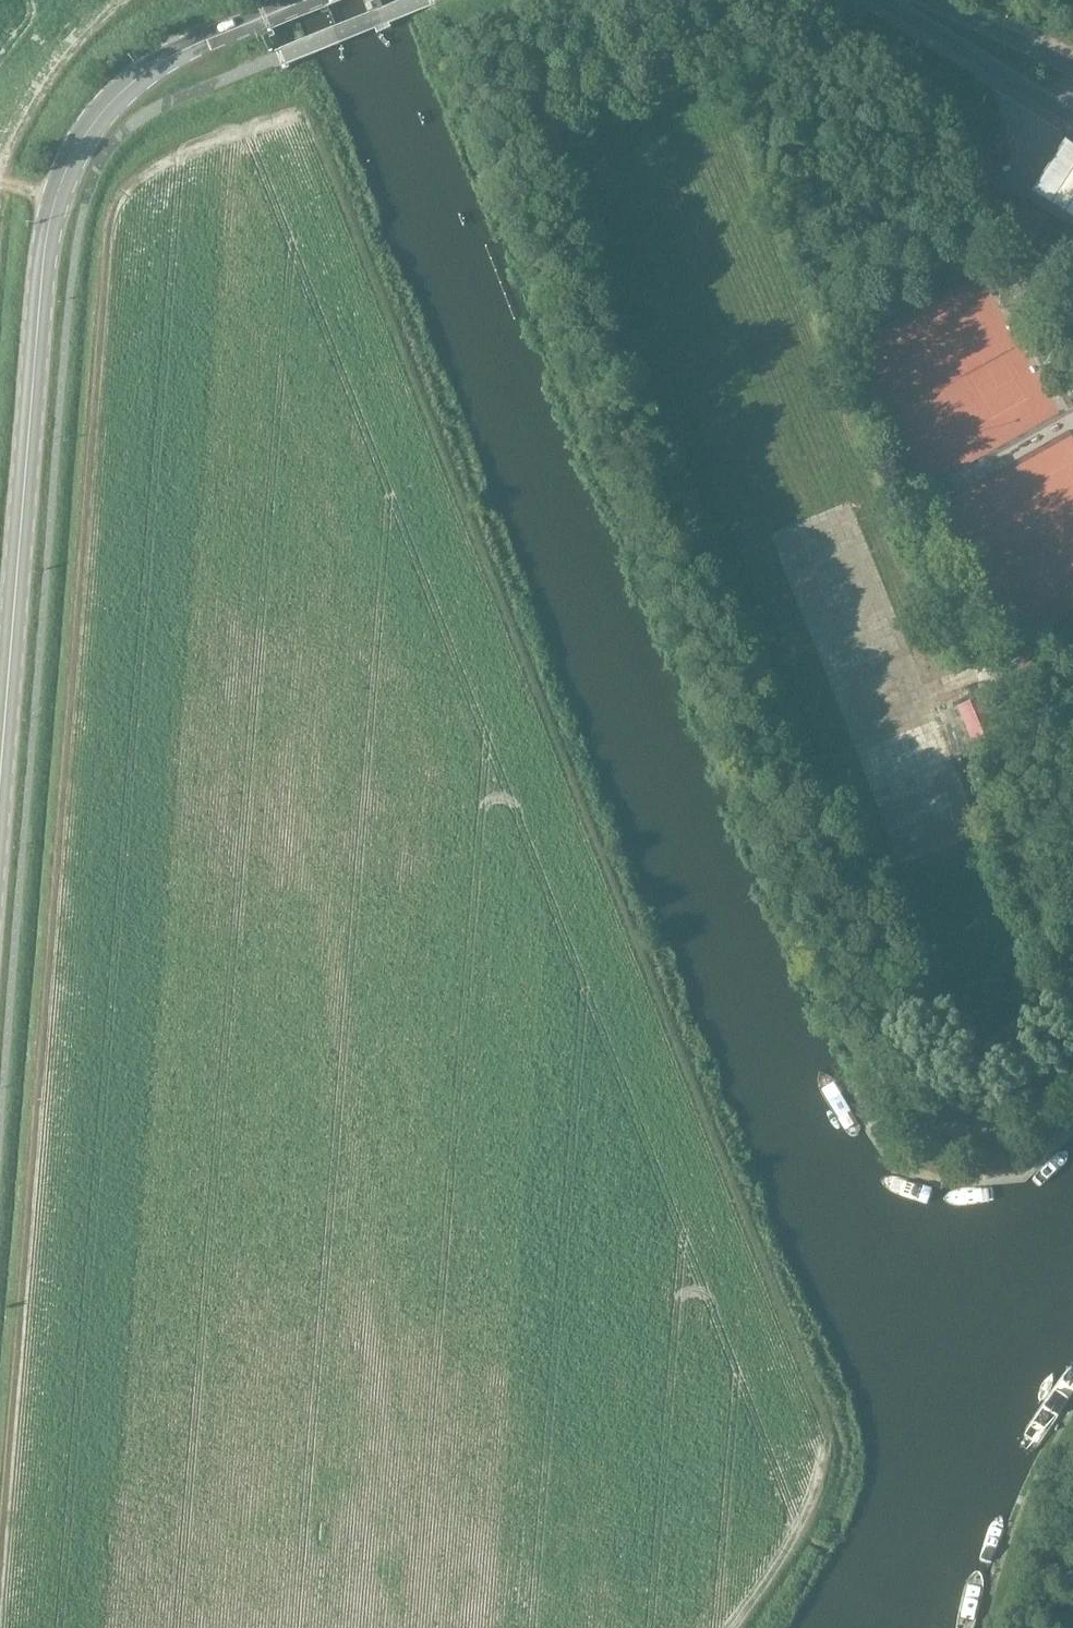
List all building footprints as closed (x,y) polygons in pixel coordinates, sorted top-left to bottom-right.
[(1065,147),(1029,199),(1072,227),(1072,152),(1065,147)] [(958,705),(974,742),(999,731),(984,694),(958,705)]
